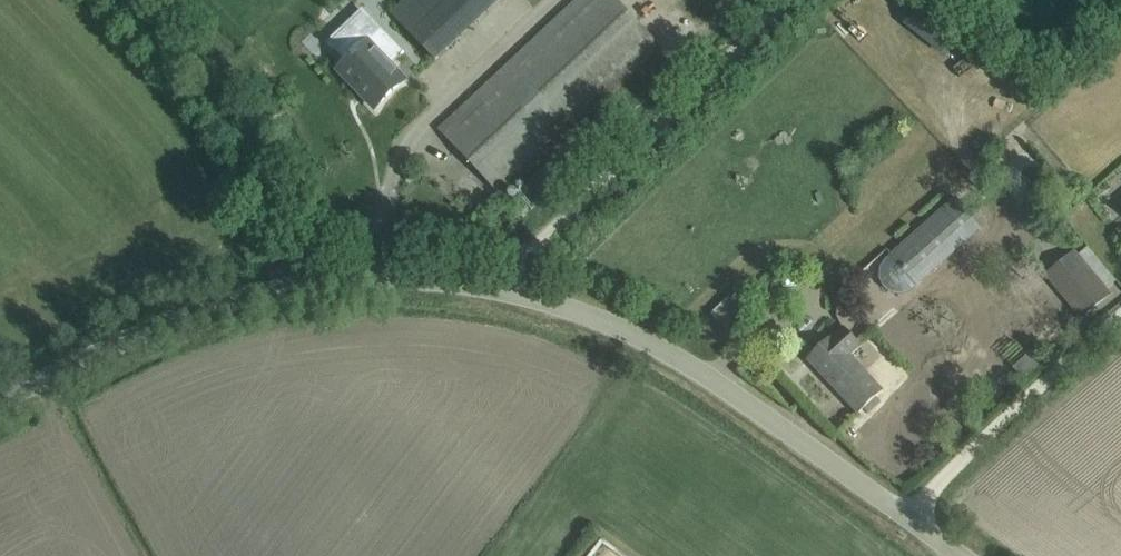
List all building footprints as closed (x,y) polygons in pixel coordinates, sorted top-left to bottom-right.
[(502,196),(661,47),(616,0),(577,0),(440,130),(502,196)] [(455,43),(417,3),(398,21),(435,61),(455,43)] [(919,6),(907,28),(947,51),(960,29),(919,6)] [(361,14),(329,45),(348,64),(340,71),(374,108),(404,79),(391,65),(398,58),(400,56),(361,14)] [(904,292),(911,287),(981,225),(956,198),(885,261),(881,268),(880,279),(885,288),(893,292),(904,292)] [(1081,319),(1110,294),(1075,252),(1046,277),(1051,274),(1085,314),(1080,318),(1081,319)] [(730,301),(714,313),(727,330),(743,318),(730,301)] [(861,346),(844,328),(833,338),(832,337),(808,360),(859,415),(864,410),(868,414),(881,402),(877,398),(884,391),(850,356),(861,346)]
